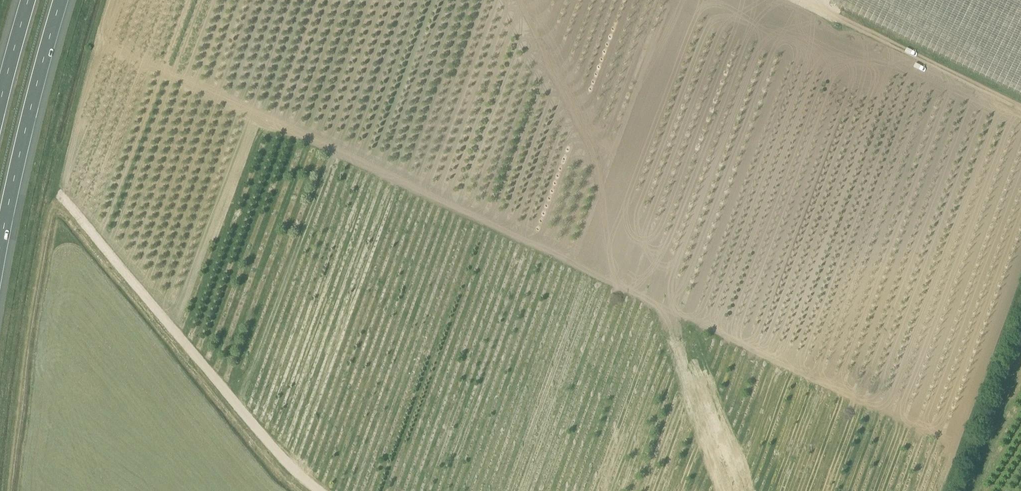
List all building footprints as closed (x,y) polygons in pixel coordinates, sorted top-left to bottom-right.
[(829,2),(1020,94),(1020,0),(830,0),(829,2)]
